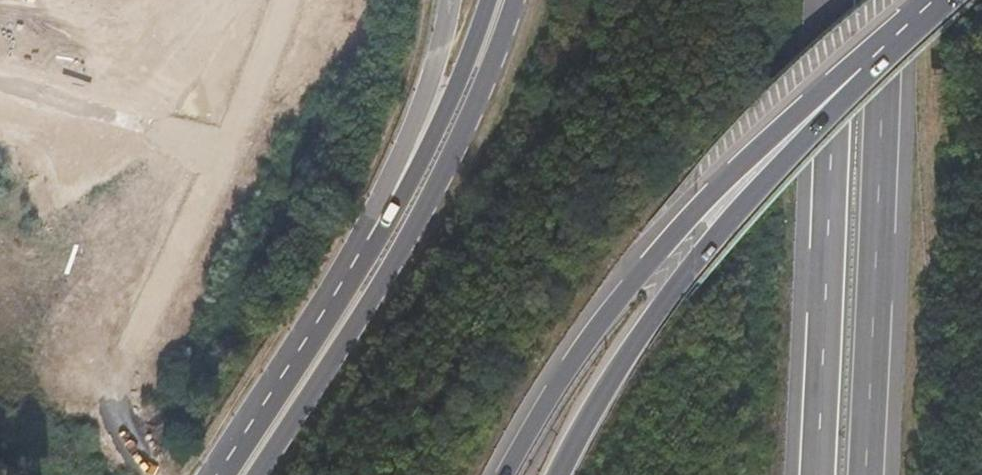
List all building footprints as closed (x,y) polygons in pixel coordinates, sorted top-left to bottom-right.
[(9,0),(0,0),(0,34),(9,0)]
